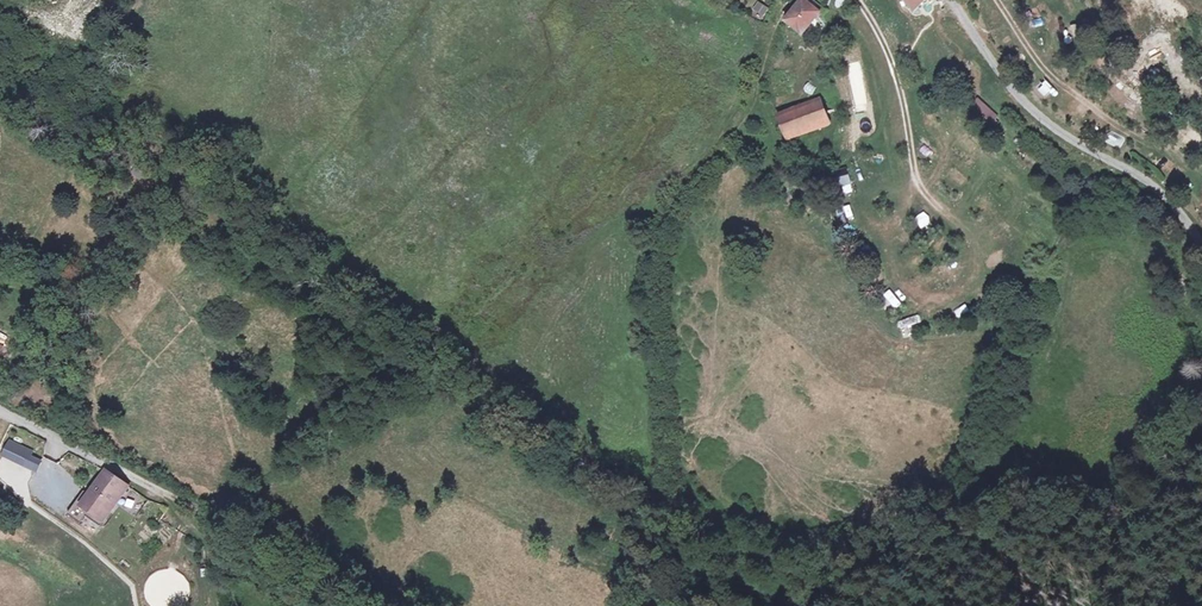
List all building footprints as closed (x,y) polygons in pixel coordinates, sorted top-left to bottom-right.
[(806,36),(823,10),(807,0),(803,0),(788,24),(806,36)] [(914,13),(920,9),(926,4),(923,0),(904,0),(914,13)] [(1020,71),(1029,65),(1018,49),(1009,56),(1020,71)] [(1170,81),(1180,84),(1182,74),(1172,72),(1170,81)] [(982,130),(996,117),(978,97),(964,111),(982,130)] [(822,99),(811,103),(820,127),(831,123),(822,99)] [(820,127),(811,103),(779,115),(788,138),(820,127)] [(848,169),(835,170),(836,186),(849,185),(848,169)] [(1001,183),(1010,189),(1016,181),(1007,174),(1001,183)] [(848,203),(836,206),(840,219),(851,216),(848,203)] [(921,233),(933,230),(930,219),(918,222),(921,233)] [(932,250),(935,260),(948,256),(945,246),(932,250)] [(889,289),(880,294),(891,311),(900,305),(889,289)] [(897,320),(899,332),(920,327),(918,315),(897,320)] [(34,452),(12,442),(5,457),(27,466),(34,452)] [(103,470),(82,502),(105,517),(125,485),(103,470)] [(42,500),(56,505),(59,497),(45,492),(42,500)] [(105,517),(82,502),(76,511),(99,525),(105,517)]
